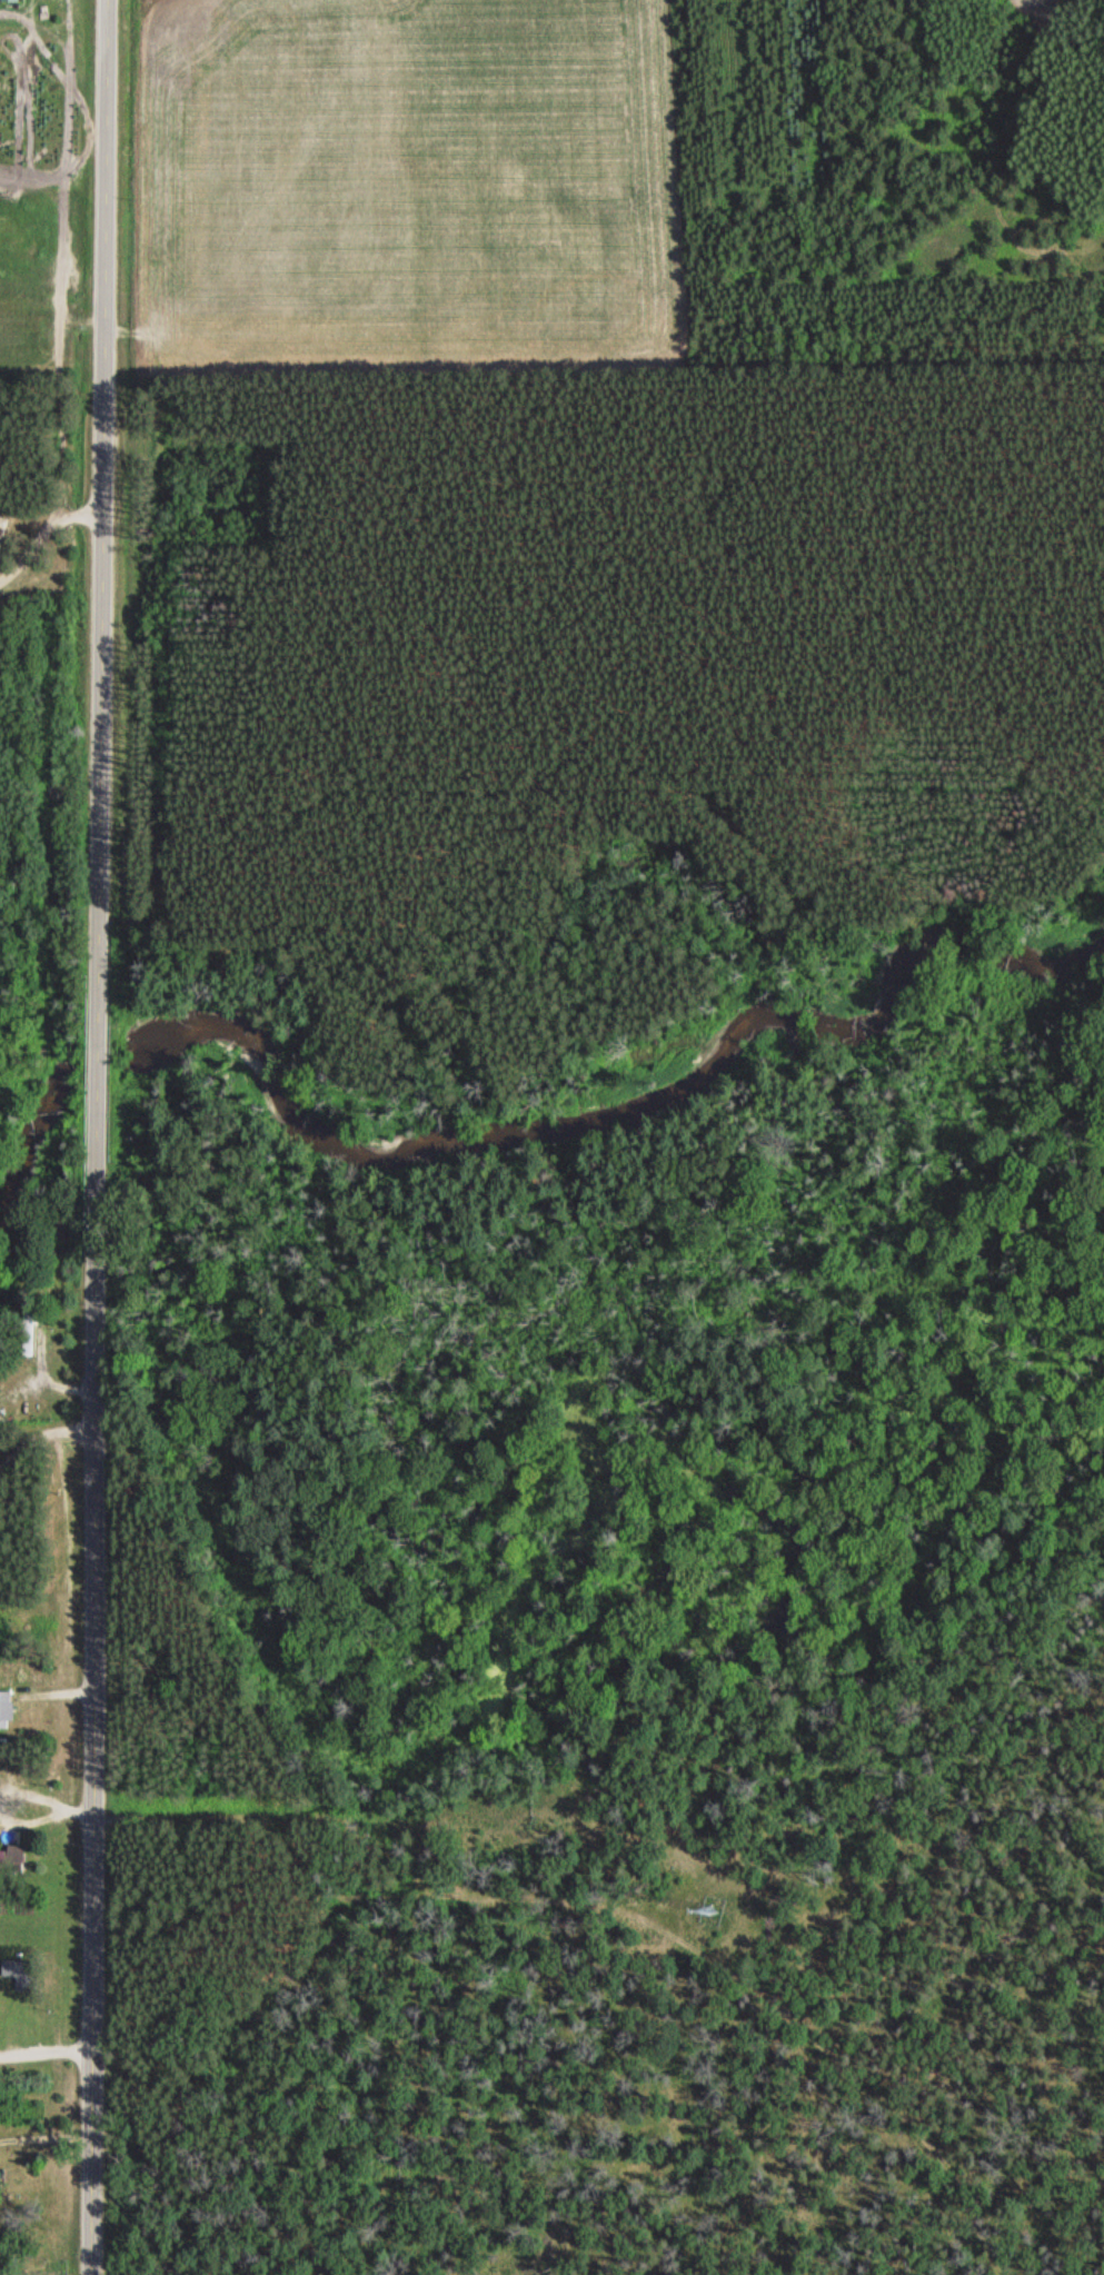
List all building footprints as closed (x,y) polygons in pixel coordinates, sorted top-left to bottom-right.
[(33,1310),(22,1310),(22,1356),(33,1356),(33,1310)] [(0,1691),(0,1721),(11,1721),(11,1691),(0,1691)] [(24,1846),(7,1843),(6,1849),(0,1848),(0,1870),(20,1873),(24,1846)] [(36,1961),(1,1961),(1,1978),(14,1978),(14,1993),(36,1993),(36,1961)]
